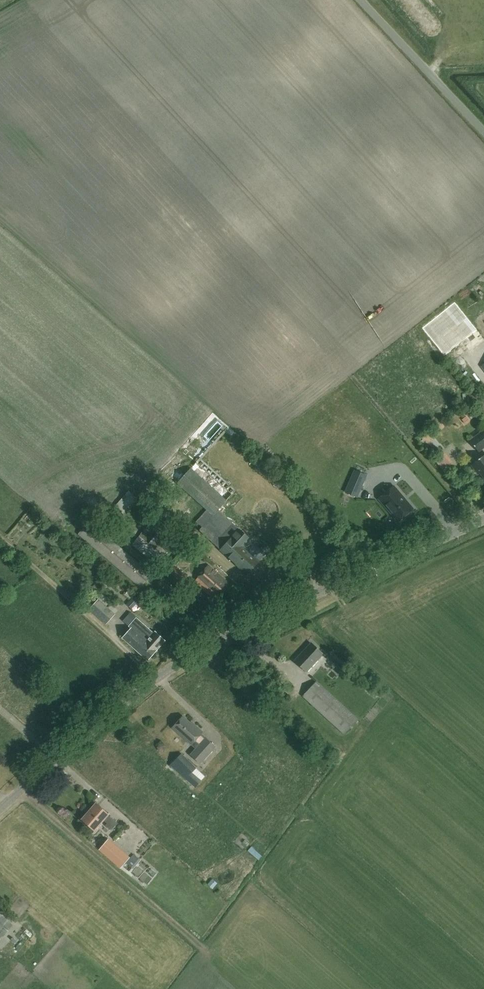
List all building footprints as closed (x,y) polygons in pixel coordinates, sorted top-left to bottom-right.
[(445,420),(438,428),(443,432),(450,425),(445,420)] [(483,430),(470,441),(478,452),(483,447),(483,430)] [(447,454),(441,457),(448,469),(454,466),(447,454)] [(471,465),(477,473),(479,472),(483,479),(483,455),(471,465)] [(230,494),(196,462),(182,477),(182,476),(179,480),(179,481),(177,483),(207,511),(197,522),(202,527),(199,530),(220,549),(219,550),(246,574),(264,554),(248,539),(248,538),(234,526),(248,511),(230,494)] [(396,486),(380,498),(398,521),(413,508),(396,486)] [(300,512),(294,517),(300,524),(306,518),(300,512)] [(151,574),(89,521),(78,534),(140,587),(151,574)] [(17,538),(22,530),(17,527),(12,535),(17,538)] [(176,562),(170,568),(182,583),(189,577),(176,562)] [(228,584),(207,566),(193,581),(215,600),(228,584)] [(103,600),(95,610),(110,624),(118,615),(103,600)] [(135,618),(129,613),(122,621),(128,626),(120,635),(122,637),(122,638),(147,660),(156,651),(155,650),(164,641),(154,632),(152,633),(135,618)] [(324,654),(312,643),(295,661),(307,672),(324,654)] [(375,690),(358,674),(354,678),(374,698),(380,692),(377,688),(375,690)] [(358,719),(317,681),(303,696),(344,734),(358,719)] [(194,726),(182,716),(172,728),(190,745),(194,740),(199,744),(189,755),(200,764),(215,747),(204,738),(199,734),(202,732),(195,725),(194,726)] [(197,768),(181,753),(170,765),(195,788),(201,781),(192,773),(197,768)] [(108,814),(95,803),(81,819),(94,831),(103,820),(108,823),(105,826),(111,830),(117,823),(108,815),(108,814)] [(131,859),(111,843),(104,853),(123,869),(127,863),(134,869),(141,860),(134,855),(131,859)] [(0,913),(0,939),(7,930),(9,932),(14,925),(0,913)]
